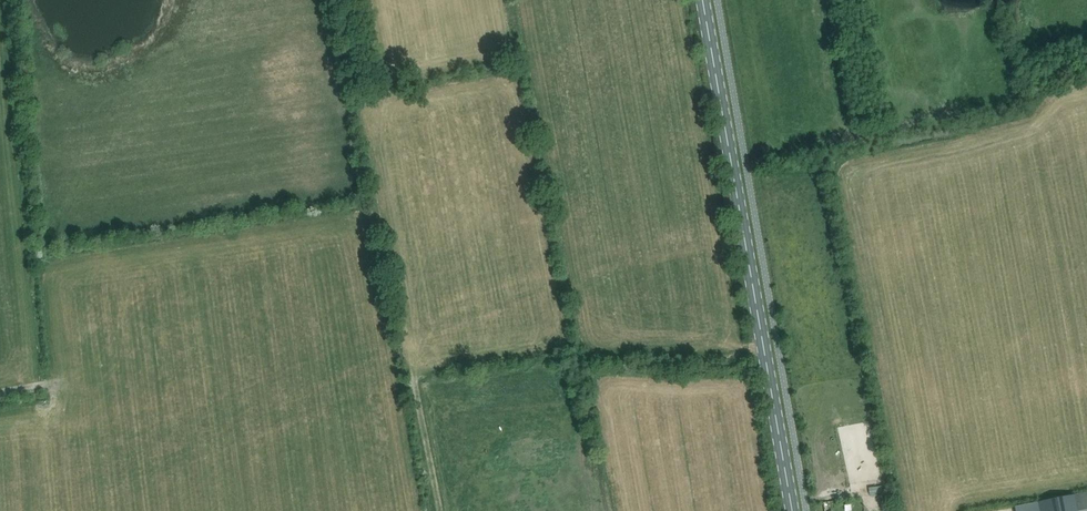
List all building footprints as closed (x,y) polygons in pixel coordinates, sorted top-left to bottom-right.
[(1039,502),(1041,510),(1076,510),(1073,496),(1039,502)]
